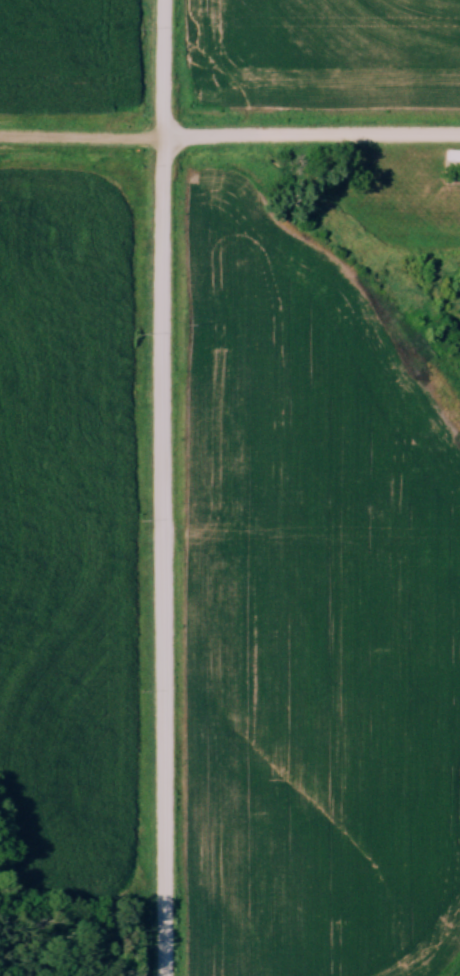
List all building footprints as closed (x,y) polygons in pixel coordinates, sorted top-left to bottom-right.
[(448,150),(448,161),(459,161),(459,150),(448,150)]
